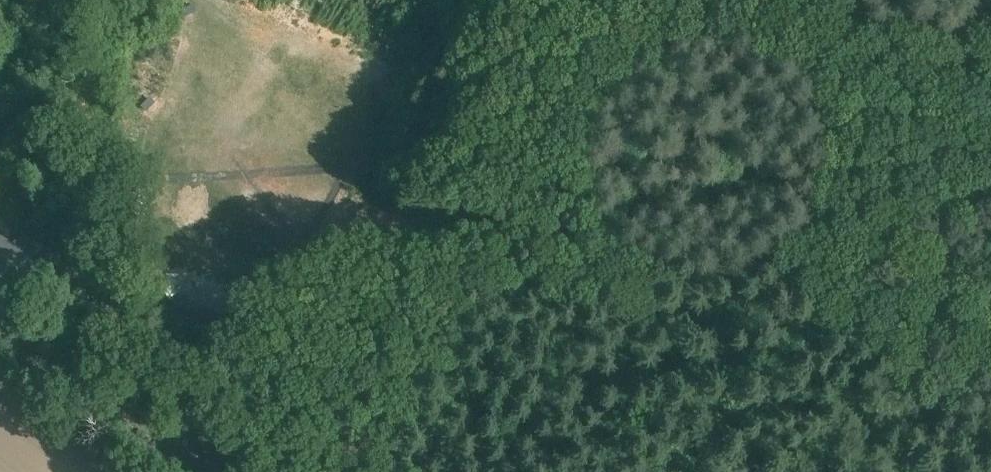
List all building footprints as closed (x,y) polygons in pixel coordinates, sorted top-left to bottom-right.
[(5,315),(14,297),(11,295),(33,255),(0,237),(0,312),(5,315)] [(14,297),(5,315),(13,319),(23,302),(14,297)] [(260,469),(246,459),(237,471),(258,471),(260,469)]
